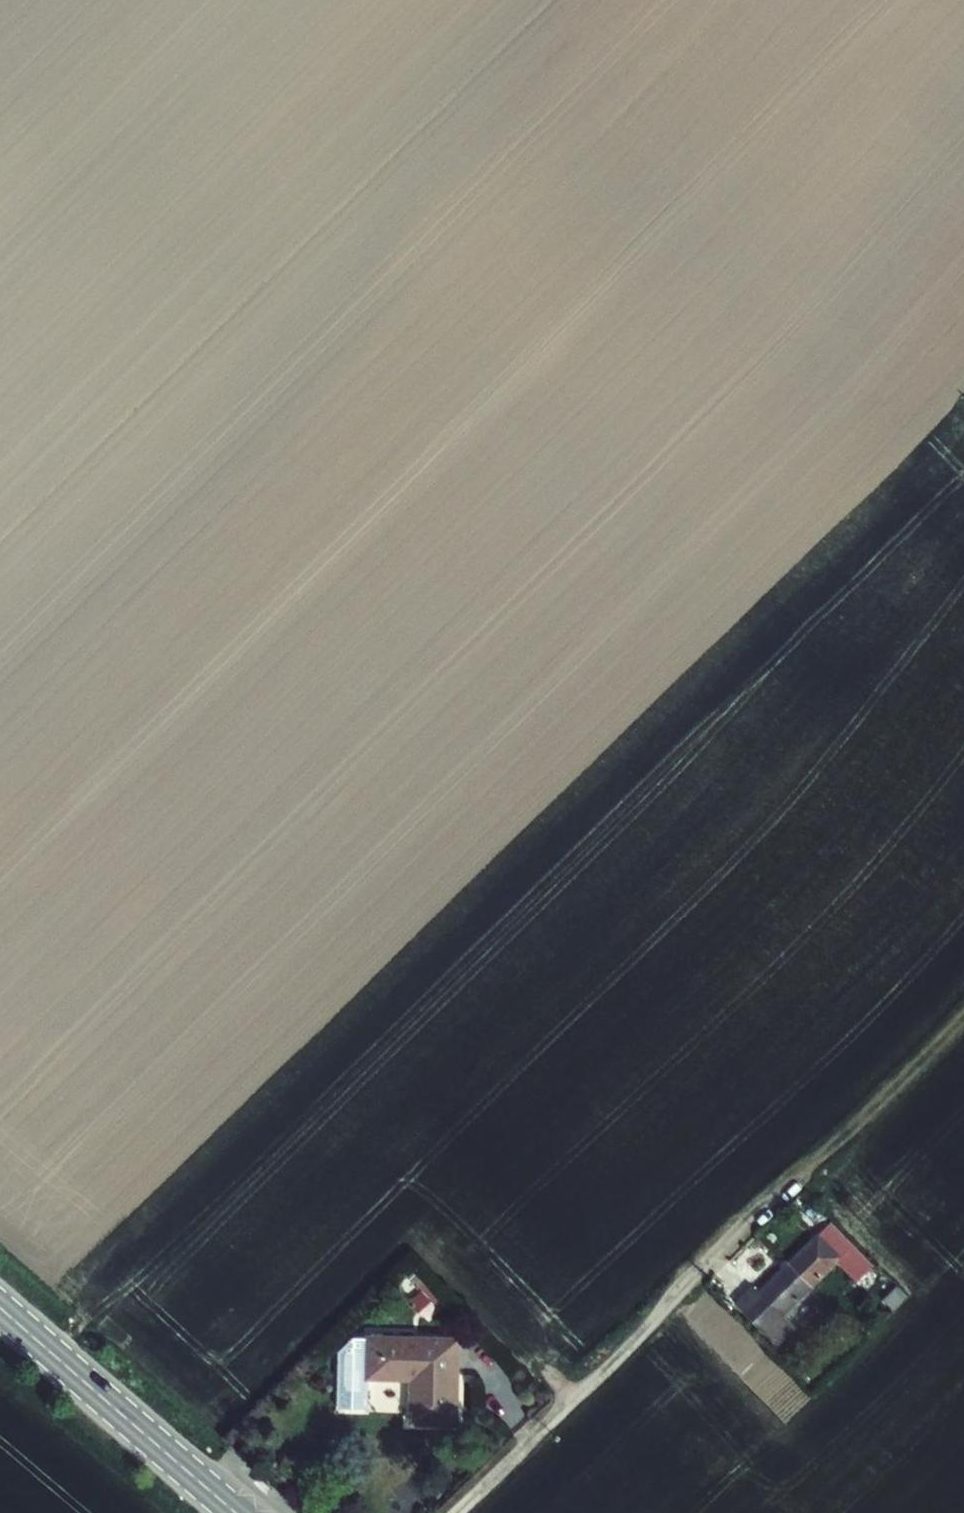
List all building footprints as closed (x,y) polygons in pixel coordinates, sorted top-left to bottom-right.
[(797,1271),(819,1294),(845,1268),(865,1289),(878,1276),(835,1234),(797,1271)] [(819,1294),(797,1271),(763,1304),(755,1297),(739,1314),(779,1355),(797,1336),(786,1325),(819,1294)] [(427,1315),(435,1300),(420,1291),(411,1307),(427,1315)] [(460,1437),(462,1353),(372,1350),(372,1352),(362,1351),(360,1353),(356,1349),(346,1359),(350,1363),(347,1366),(346,1422),(375,1422),(376,1392),(415,1392),(414,1436),(460,1437)]
